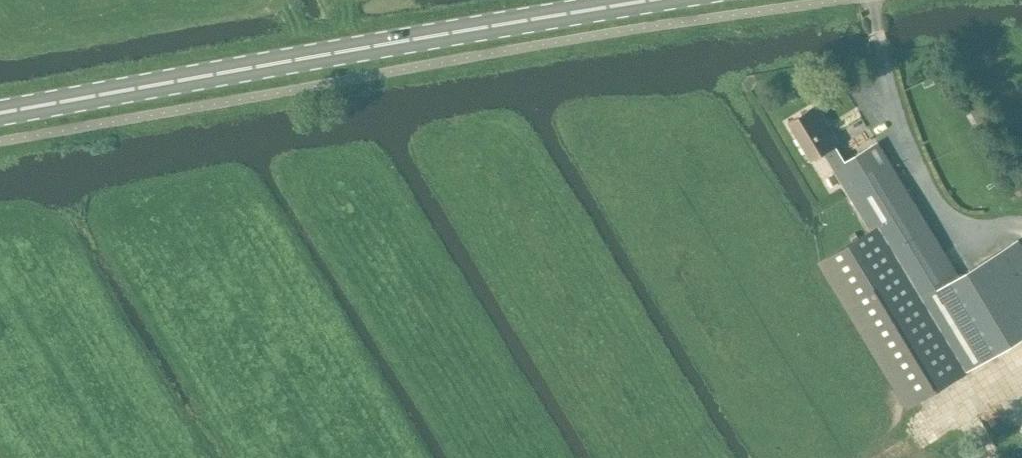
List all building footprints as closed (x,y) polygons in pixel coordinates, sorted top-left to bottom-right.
[(823,152),(835,145),(839,142),(817,104),(787,122),(810,160),(823,152)] [(835,145),(823,152),(869,229),(879,223),(967,370),(1021,337),(1021,245),(1018,239),(958,276),(878,142),(844,161),(835,145)] [(967,370),(879,223),(869,229),(830,254),(817,262),(905,408),(967,370)]
